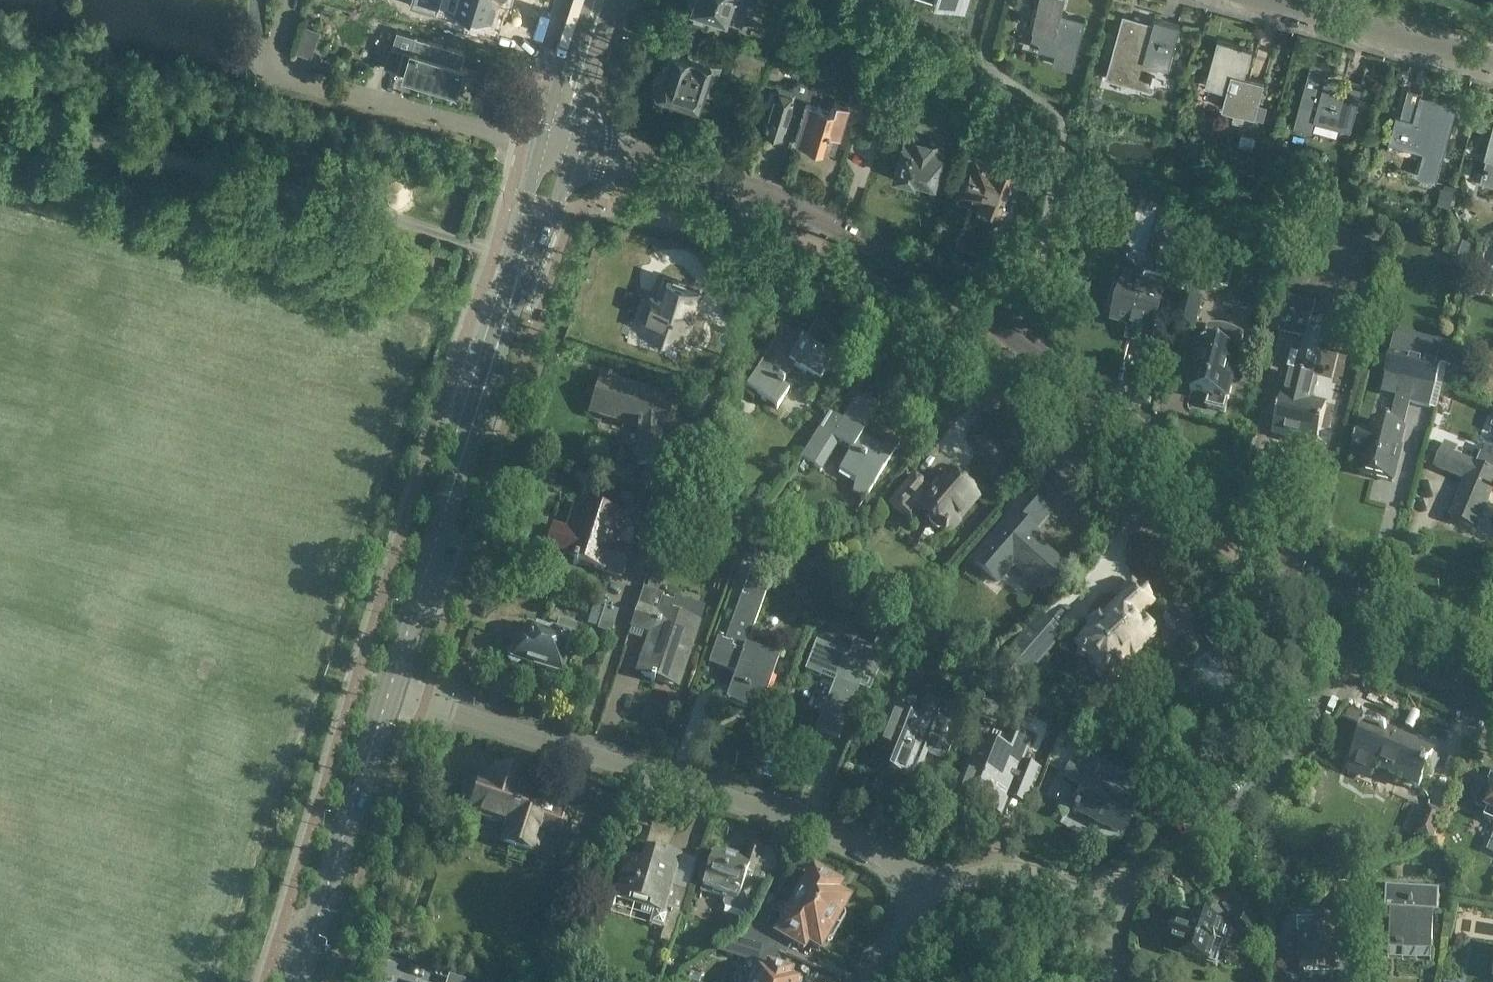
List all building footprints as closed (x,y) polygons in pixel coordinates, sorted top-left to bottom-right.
[(428,8),(458,16),(461,7),(492,17),(497,0),(430,0),(428,8)] [(691,5),(724,16),(723,19),(741,25),(749,0),(693,0),(691,5)] [(965,8),(967,0),(939,0),(965,8)] [(1029,47),(1054,53),(1051,64),(1068,69),(1072,52),(1082,19),(1058,12),(1061,0),(1035,0),(1030,20),(1036,22),(1029,47)] [(694,11),(690,24),(703,28),(707,15),(694,11)] [(1124,15),(1109,73),(1147,83),(1153,62),(1166,65),(1178,21),(1153,15),(1150,23),(1124,15)] [(296,51),(311,56),(320,29),(305,24),(296,51)] [(393,44),(386,67),(461,88),(468,66),(460,64),(465,50),(415,35),(415,36),(397,32),(393,44)] [(1207,76),(1204,85),(1226,91),(1222,105),(1254,114),(1264,79),(1244,73),(1252,47),(1217,38),(1207,76)] [(688,53),(669,47),(663,67),(660,66),(654,74),(652,81),(655,88),(652,98),(670,104),(674,94),(696,101),(700,90),(709,93),(719,63),(699,56),(700,52),(690,48),(688,53)] [(767,58),(738,49),(730,75),(760,83),(767,58)] [(1311,58),(1293,125),(1313,130),(1316,119),(1351,128),(1363,85),(1328,75),(1331,64),(1311,58)] [(803,96),(806,98),(794,136),(806,140),(804,144),(816,148),(817,145),(822,147),(823,146),(833,149),(837,133),(839,134),(845,112),(858,116),(867,89),(866,89),(873,66),(861,62),(848,103),(836,99),(834,105),(819,100),(826,76),(820,74),(811,71),(803,95),(803,96)] [(756,102),(763,105),(757,124),(781,132),(784,123),(788,124),(794,108),(789,107),(794,92),(803,95),(811,71),(806,70),(803,80),(801,80),(793,85),(793,87),(776,81),(775,83),(764,80),(756,102)] [(1444,100),(1421,94),(1422,90),(1409,86),(1401,114),(1396,113),(1389,137),(1426,147),(1420,171),(1424,172),(1421,181),(1434,184),(1437,175),(1457,99),(1445,96),(1444,100)] [(1102,97),(1090,93),(1086,104),(1098,108),(1102,97)] [(1480,182),(1492,186),(1492,125),(1485,154),(1491,156),(1488,165),(1485,164),(1480,182)] [(904,131),(893,172),(896,178),(905,181),(911,177),(931,183),(933,177),(937,174),(939,168),(936,165),(942,142),(904,131)] [(965,182),(962,191),(978,197),(977,199),(979,200),(976,209),(993,216),(996,206),(998,207),(1014,168),(993,160),(992,162),(976,156),(972,165),(970,165),(964,180),(965,182)] [(1435,205),(1450,207),(1453,190),(1437,187),(1435,205)] [(1180,240),(1163,237),(1159,248),(1175,253),(1180,240)] [(1476,248),(1449,238),(1443,253),(1470,263),(1476,248)] [(1145,279),(1146,275),(1129,270),(1117,314),(1115,323),(1132,328),(1129,339),(1149,344),(1167,280),(1153,277),(1152,280),(1145,279)] [(642,308),(637,323),(640,324),(639,328),(645,330),(645,332),(658,337),(660,334),(682,341),(699,289),(684,284),(685,281),(673,277),(672,280),(668,279),(661,298),(650,295),(645,309),(642,308)] [(1185,293),(1177,325),(1196,330),(1204,298),(1185,293)] [(1285,307),(1278,332),(1306,339),(1306,338),(1310,339),(1300,375),(1293,374),(1288,394),(1283,393),(1272,434),(1286,437),(1285,439),(1317,447),(1327,403),(1314,400),(1318,380),(1315,379),(1316,373),(1311,371),(1310,370),(1310,369),(1310,367),(1317,342),(1318,340),(1318,338),(1317,336),(1317,335),(1317,334),(1316,333),(1311,331),(1308,330),(1312,314),(1285,307)] [(1217,326),(1207,326),(1200,353),(1191,351),(1185,372),(1194,374),(1190,391),(1209,396),(1206,406),(1224,410),(1244,336),(1241,334),(1239,332),(1236,331),(1233,329),(1230,328),(1227,327),(1225,327),(1219,326),(1217,326)] [(781,330),(745,389),(776,408),(789,388),(783,385),(794,366),(819,382),(832,362),(781,330)] [(1369,430),(1358,428),(1352,452),(1364,456),(1359,473),(1394,482),(1402,447),(1400,447),(1406,427),(1400,426),(1403,414),(1400,414),(1401,407),(1408,409),(1409,404),(1430,409),(1430,407),(1436,408),(1447,367),(1441,365),(1444,356),(1404,347),(1405,344),(1393,341),(1391,350),(1385,374),(1386,374),(1385,380),(1400,384),(1390,424),(1372,419),(1369,430)] [(600,377),(589,411),(636,426),(636,430),(639,431),(638,465),(658,465),(659,435),(660,435),(665,422),(670,423),(676,403),(654,396),(655,393),(610,379),(611,375),(608,374),(606,379),(600,377)] [(829,414),(801,460),(821,472),(839,443),(851,450),(838,470),(855,480),(853,492),(864,499),(900,443),(889,437),(880,452),(866,443),(869,440),(861,435),(877,410),(857,397),(841,422),(829,414)] [(1434,465),(1466,478),(1449,517),(1476,528),(1492,489),(1492,490),(1492,470),(1455,454),(1458,447),(1444,441),(1434,465)] [(914,476),(890,504),(909,520),(918,510),(931,521),(931,524),(938,530),(941,529),(945,533),(949,528),(953,528),(957,522),(958,519),(978,495),(973,491),(973,488),(966,482),(963,483),(948,470),(929,492),(925,488),(926,486),(914,476)] [(1013,517),(973,560),(996,581),(1012,563),(1043,592),(1065,568),(1032,538),(1036,534),(1031,529),(1047,512),(1025,492),(1007,511),(1013,517)] [(650,496),(640,529),(661,536),(662,533),(669,512),(671,503),(650,496)] [(553,526),(546,549),(574,558),(572,563),(576,564),(577,561),(621,575),(629,550),(614,545),(623,517),(577,502),(568,531),(553,526)] [(669,512),(662,533),(678,538),(684,517),(669,512)] [(719,634),(717,638),(708,664),(735,674),(725,701),(759,714),(779,659),(778,658),(782,648),(776,636),(762,642),(750,636),(772,575),(751,567),(729,628),(724,627),(722,635),(719,634)] [(642,588),(630,626),(649,632),(635,673),(651,678),(650,680),(653,681),(654,679),(678,686),(699,623),(704,607),(675,597),(673,603),(661,599),(663,595),(657,593),(662,577),(652,574),(646,590),(642,588)] [(1085,631),(1073,643),(1076,647),(1077,653),(1080,657),(1085,657),(1094,666),(1095,672),(1098,676),(1104,676),(1108,681),(1112,677),(1117,677),(1121,673),(1121,668),(1155,635),(1144,623),(1159,608),(1148,597),(1150,595),(1139,584),(1137,585),(1132,580),(1121,591),(1123,592),(1118,597),(1119,598),(1102,615),(1101,614),(1096,619),(1094,617),(1087,623),(1089,625),(1084,630),(1085,631)] [(825,618),(848,626),(853,609),(831,602),(825,618)] [(598,630),(611,634),(618,612),(605,608),(598,630)] [(1062,631),(1040,612),(992,668),(1014,687),(1062,631)] [(521,628),(518,637),(514,650),(510,652),(508,658),(511,663),(516,665),(517,665),(522,662),(561,674),(576,627),(559,621),(556,631),(551,629),(550,633),(528,626),(527,629),(521,628)] [(838,738),(858,687),(869,691),(884,654),(888,643),(877,638),(873,649),(854,642),(848,656),(816,643),(804,672),(832,683),(814,728),(838,738)] [(891,714),(873,760),(915,777),(929,740),(949,747),(963,711),(926,696),(915,724),(891,714)] [(1368,726),(1351,766),(1347,773),(1371,783),(1376,770),(1419,788),(1425,774),(1432,777),(1440,758),(1368,726)] [(979,742),(959,793),(1001,809),(1008,791),(1027,798),(1037,771),(1020,765),(1030,736),(1011,729),(1003,751),(979,742)] [(1072,759),(1064,776),(1084,786),(1073,810),(1116,831),(1130,803),(1121,798),(1135,768),(1097,749),(1089,766),(1072,759)] [(468,813),(506,824),(499,845),(537,857),(540,847),(539,846),(543,834),(544,834),(546,830),(566,837),(575,808),(555,801),(553,808),(520,797),(525,780),(493,769),(489,780),(479,777),(477,783),(475,782),(471,782),(468,783),(465,784),(463,786),(461,789),(460,792),(460,795),(461,799),(463,802),(465,804),(468,806),(470,807),(468,813)] [(1486,789),(1478,806),(1487,810),(1484,819),(1492,822),(1492,792),(1486,789)] [(1428,806),(1414,837),(1431,844),(1445,813),(1428,806)] [(627,857),(624,867),(615,896),(643,905),(640,912),(652,916),(649,925),(663,929),(659,940),(671,944),(681,909),(687,893),(669,887),(673,875),(690,880),(696,860),(668,853),(674,832),(651,826),(641,861),(627,857)] [(700,881),(703,881),(699,893),(724,901),(723,904),(725,908),(744,916),(748,913),(750,909),(756,911),(764,891),(764,890),(766,886),(772,873),(771,873),(758,869),(765,848),(751,844),(746,861),(713,850),(708,867),(704,865),(701,867),(698,877),(700,881)] [(597,855),(583,851),(580,860),(594,864),(597,855)] [(764,890),(764,891),(777,896),(790,868),(777,862),(772,873),(766,886),(764,890)] [(812,872),(794,903),(838,928),(844,917),(844,913),(841,912),(847,901),(834,894),(838,887),(812,872)] [(1387,889),(1385,913),(1391,914),(1388,949),(1432,951),(1434,916),(1438,916),(1439,893),(1387,889)] [(749,923),(743,938),(774,952),(778,943),(790,948),(793,944),(802,949),(806,943),(819,950),(825,939),(827,941),(832,939),(838,928),(794,903),(776,934),(749,923)] [(1177,923),(1175,923),(1167,949),(1216,966),(1224,943),(1226,943),(1239,934),(1248,946),(1259,937),(1244,918),(1234,927),(1192,913),(1191,916),(1181,913),(1177,923)] [(1305,971),(1333,971),(1333,958),(1339,958),(1339,948),(1351,948),(1351,917),(1316,918),(1316,933),(1305,933),(1305,971)] [(743,938),(723,950),(767,969),(766,972),(756,970),(753,981),(751,980),(750,981),(795,981),(789,980),(791,973),(768,966),(774,952),(743,938)]
